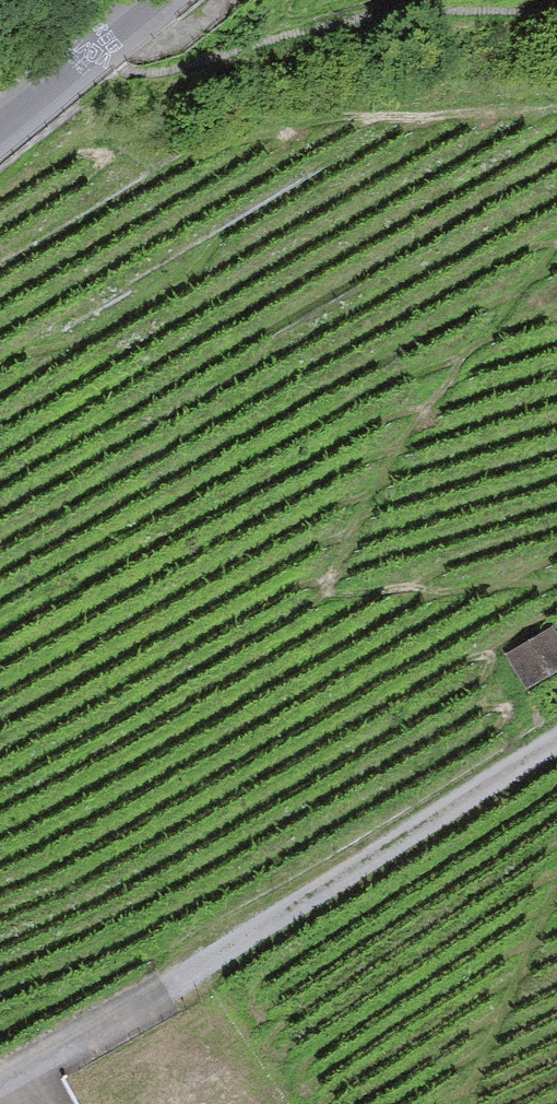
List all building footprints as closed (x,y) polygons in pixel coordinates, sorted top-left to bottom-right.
[(507,654),(527,692),(556,676),(556,638),(553,630),(507,654)]
